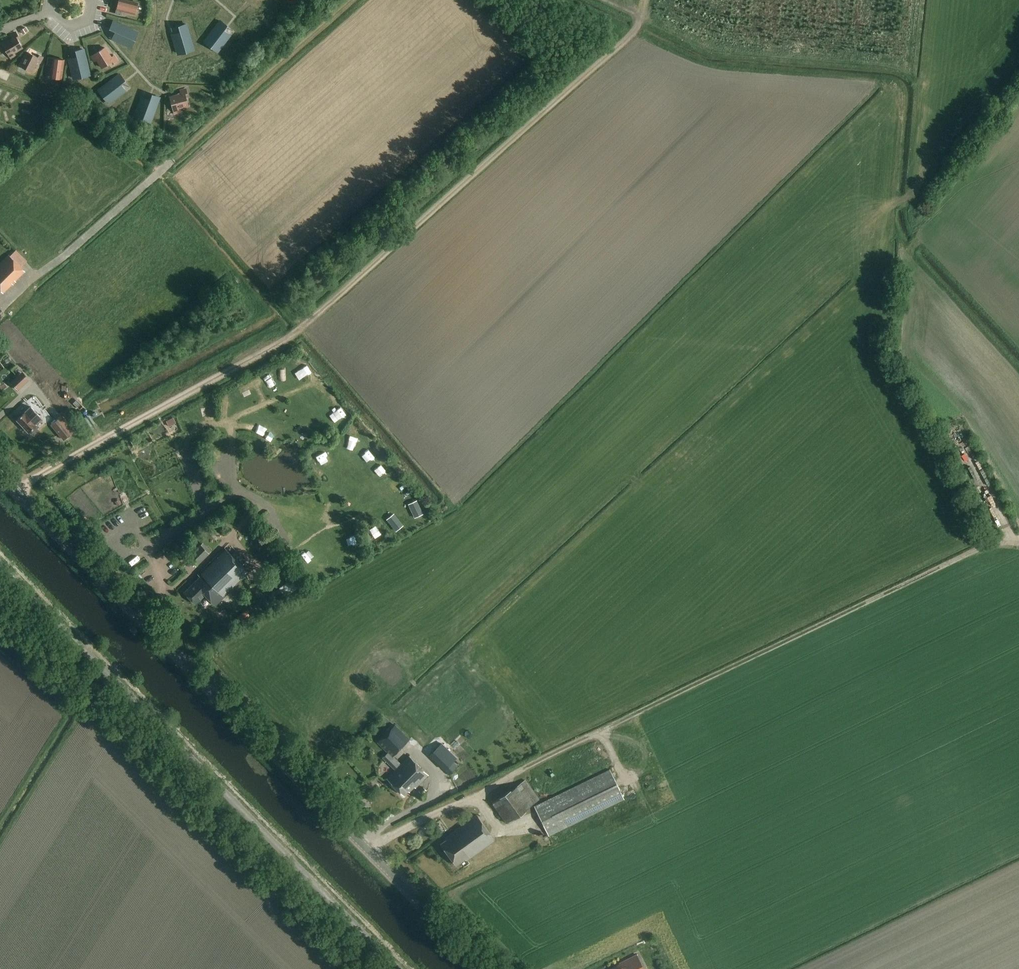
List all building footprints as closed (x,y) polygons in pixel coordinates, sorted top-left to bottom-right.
[(138,3),(126,0),(119,0),(116,14),(121,15),(122,11),(135,14),(138,3)] [(220,21),(207,38),(214,43),(211,46),(218,51),(230,35),(223,31),(227,26),(220,21)] [(113,22),(110,29),(115,31),(112,39),(130,47),(134,39),(130,38),(133,30),(113,22)] [(180,32),(172,34),(178,54),(186,51),(185,47),(192,45),(186,24),(179,26),(180,32)] [(11,59),(16,56),(14,53),(22,47),(16,38),(19,37),(16,32),(11,36),(12,38),(2,44),(11,59)] [(111,58),(105,48),(91,56),(94,61),(97,59),(102,68),(111,62),(113,64),(117,61),(114,56),(111,58)] [(77,57),(69,59),(74,78),(82,76),(81,72),(88,70),(83,49),(76,51),(77,57)] [(37,57),(27,52),(21,64),(32,70),(38,60),(40,61),(43,57),(38,55),(37,57)] [(61,78),(64,60),(48,58),(47,64),(52,64),(50,77),(61,78)] [(120,74),(103,88),(107,94),(104,96),(109,103),(125,91),(120,84),(125,81),(120,74)] [(181,94),(170,97),(174,113),(179,112),(178,109),(188,106),(185,95),(187,94),(186,90),(180,91),(181,94)] [(142,97),(135,116),(143,119),(145,115),(152,118),(159,97),(152,95),(150,100),(142,97)] [(9,255),(0,264),(0,291),(3,293),(25,271),(21,267),(26,262),(15,251),(10,256),(9,255)] [(32,407),(18,421),(30,433),(32,434),(33,435),(38,429),(37,428),(39,427),(38,425),(44,419),(32,407)] [(73,430),(61,414),(50,424),(58,434),(61,431),(65,436),(73,430)] [(173,417),(166,420),(168,426),(176,423),(173,417)] [(423,514),(417,500),(408,504),(415,518),(423,514)] [(403,525),(394,513),(386,519),(396,531),(403,525)] [(231,555),(226,550),(224,548),(197,574),(199,576),(183,592),(196,605),(205,596),(216,607),(249,574),(242,566),(246,561),(236,551),(231,555)] [(295,576),(278,588),(284,597),(301,585),(295,576)] [(246,611),(238,617),(243,623),(251,617),(246,611)] [(386,664),(376,675),(388,686),(399,674),(386,664)] [(393,757),(411,740),(396,725),(378,742),(388,753),(383,758),(396,771),(387,779),(403,795),(407,791),(408,792),(410,790),(414,787),(415,788),(429,774),(411,756),(401,765),(393,757)] [(481,736),(454,753),(461,763),(487,746),(481,736)] [(423,750),(445,771),(457,759),(436,737),(423,750)] [(550,837),(624,800),(609,770),(535,807),(550,837)] [(539,799),(525,780),(517,787),(516,785),(510,790),(510,789),(500,797),(500,798),(491,805),(507,824),(515,818),(516,819),(526,811),(526,810),(539,799)] [(466,860),(494,839),(476,814),(444,837),(445,839),(439,843),(456,865),(465,858),(466,860)] [(634,955),(618,963),(617,965),(609,968),(641,968),(634,955)]
